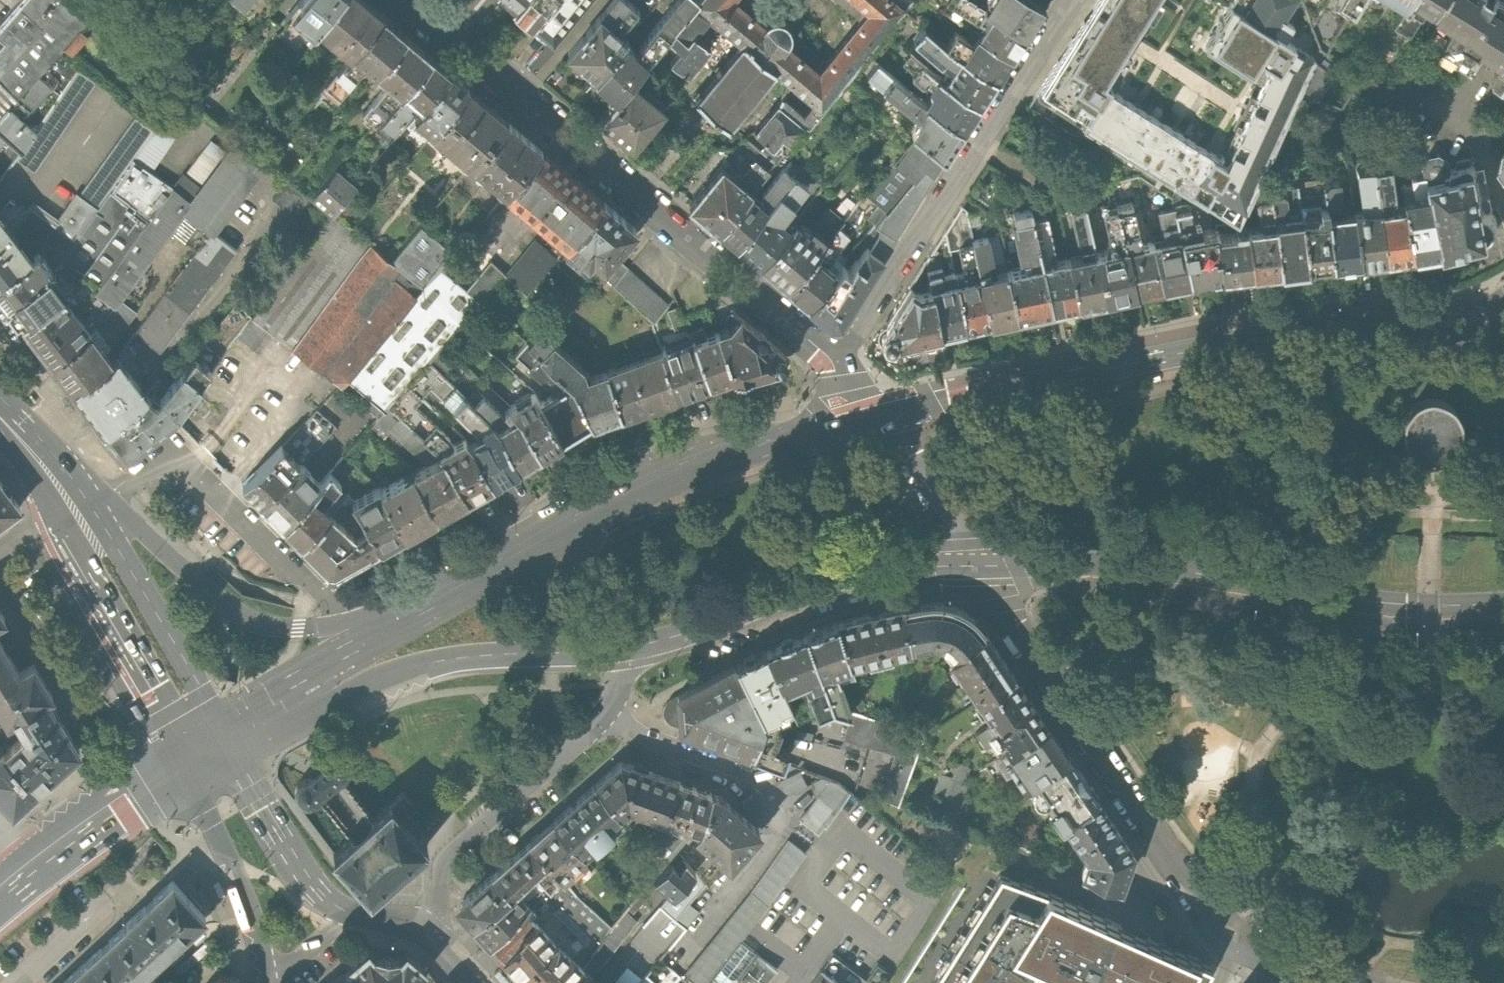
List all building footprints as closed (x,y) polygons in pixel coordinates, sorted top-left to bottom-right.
[(0,72),(0,82),(18,98),(63,47),(80,28),(88,19),(68,0),(64,0),(0,72)] [(0,26),(0,72),(64,0),(22,0),(0,26)] [(340,0),(297,0),(284,16),(288,19),(309,37),(317,27),(318,27),(340,0)] [(385,16),(365,0),(340,0),(318,27),(352,55),(385,16)] [(532,20),(549,0),(521,0),(516,6),(511,12),(527,26),(532,20)] [(532,20),(552,37),(583,0),(549,0),(532,20)] [(568,54),(577,61),(572,67),(582,76),(587,70),(596,77),(625,42),(628,39),(620,32),(639,10),(626,0),(613,0),(568,54)] [(596,77),(609,89),(608,91),(608,101),(611,103),(631,79),(658,47),(694,4),(697,0),(676,0),(648,34),(648,36),(640,45),(641,49),(642,50),(639,54),(625,42),(596,77)] [(904,7),(896,0),(842,0),(861,16),(821,64),(797,43),(798,34),(797,26),(794,21),(790,15),(783,12),(775,10),(767,11),(761,14),(744,0),(697,0),(694,4),(709,17),(740,42),(773,69),(787,81),(819,108),(904,7)] [(986,21),(993,9),(985,4),(979,0),(947,0),(978,20),(980,17),(986,21)] [(1038,0),(987,0),(985,4),(993,9),(1026,31),(1044,4),(1038,0)] [(1133,32),(1153,0),(1096,0),(1092,6),(1133,32)] [(1270,64),(1301,84),(1313,58),(1314,56),(1284,37),(1293,23),(1283,17),(1294,0),(1234,0),(1231,5),(1205,45),(1249,75),(1260,57),(1265,60),(1270,64)] [(1436,0),(1403,0),(1392,17),(1407,26),(1422,1),(1432,7),(1436,0)] [(1503,50),(1503,0),(1436,0),(1432,7),(1443,14),(1423,44),(1468,72),(1484,46),(1500,56),(1503,50)] [(694,4),(658,47),(683,68),(706,41),(697,32),(709,17),(694,4)] [(1092,6),(1088,12),(1066,46),(1062,52),(1104,77),(1108,70),(1128,38),(1133,32),(1092,6)] [(1026,31),(993,9),(986,21),(978,33),(1011,54),(1026,31)] [(408,36),(385,16),(352,55),(326,87),(338,97),(367,63),(378,72),(408,36)] [(285,66),(309,37),(288,19),(273,38),(273,39),(268,45),(267,50),(267,52),(268,55),(268,56),(269,58),(271,59),(272,60),(274,61),(276,62),(277,62),(279,62),(281,62),(285,66)] [(950,68),(959,55),(945,46),(922,26),(912,38),(950,68)] [(80,28),(63,47),(72,56),(89,37),(80,28)] [(1011,54),(978,33),(972,42),(955,32),(945,46),(959,55),(996,78),(1011,54)] [(401,93),(431,57),(408,36),(378,72),(377,73),(388,82),(362,114),(375,124),(375,123),(401,93)] [(773,69),(740,42),(700,90),(697,88),(692,94),(730,126),(735,120),(732,117),(773,69)] [(1104,77),(1062,52),(1039,88),(1053,96),(1086,117),(1106,85),(1109,80),(1104,77)] [(996,78),(959,55),(950,68),(943,79),(980,103),(996,78)] [(431,57),(401,93),(375,123),(386,132),(410,103),(408,101),(411,97),(422,106),(450,73),(431,57)] [(1301,84),(1298,91),(1313,95),(1315,90),(1320,92),(1335,68),(1313,58),(1301,84)] [(931,85),(937,75),(929,70),(919,62),(912,70),(912,76),(920,82),(924,82),(925,81),(931,85)] [(34,171),(97,78),(81,63),(35,131),(21,151),(17,157),(34,171)] [(928,104),(926,102),(913,94),(877,63),(867,75),(919,119),(928,104)] [(1248,109),(1281,126),(1298,91),(1301,84),(1270,64),(1259,86),(1248,109)] [(1496,82),(1496,85),(1503,90),(1503,89),(1503,68),(1496,82)] [(450,73),(422,106),(414,115),(434,132),(470,89),(450,73)] [(980,103),(943,79),(937,75),(931,85),(932,91),(926,102),(928,104),(964,128),(980,103)] [(633,143),(663,106),(655,100),(659,95),(644,83),(641,87),(631,79),(611,103),(600,115),(633,143)] [(787,81),(778,99),(753,129),(767,141),(771,144),(776,137),(781,132),(791,141),(819,108),(787,81)] [(1118,92),(1106,85),(1086,117),(1081,123),(1104,137),(1127,98),(1118,92)] [(470,89),(434,132),(472,164),(473,162),(508,121),(470,89)] [(134,161),(148,171),(195,106),(180,94),(156,128),(134,161)] [(1127,151),(1152,113),(1136,104),(1127,98),(1104,137),(1127,151)] [(964,128),(928,104),(919,119),(912,130),(915,133),(944,157),(944,156),(945,157),(964,128)] [(0,116),(0,143),(6,137),(21,151),(35,131),(9,107),(0,116)] [(1048,120),(1028,109),(1022,118),(1042,130),(1048,120)] [(1281,126),(1248,109),(1239,130),(1225,158),(1259,175),(1266,158),(1281,126)] [(1153,168),(1177,129),(1163,120),(1152,113),(1127,151),(1153,168)] [(139,114),(80,196),(98,210),(110,194),(134,161),(156,128),(139,114)] [(434,132),(414,115),(407,124),(426,141),(434,132)] [(508,121),(473,162),(508,191),(543,150),(508,121)] [(1177,129),(1153,168),(1178,184),(1202,145),(1189,137),(1177,129)] [(944,157),(915,133),(865,192),(879,203),(868,217),(875,223),(925,165),(934,173),(944,157)] [(734,147),(723,146),(728,159),(740,169),(751,156),(754,159),(755,158),(768,169),(774,162),(759,150),(744,136),(734,147)] [(780,141),(776,137),(771,144),(767,141),(759,150),(774,162),(781,153),(775,148),(780,141)] [(211,141),(184,175),(203,190),(228,154),(211,141)] [(186,214),(211,234),(212,233),(212,234),(265,164),(238,142),(228,154),(203,190),(193,204),(186,214)] [(1202,145),(1178,184),(1237,221),(1246,203),(1259,175),(1225,158),(1214,152),(1202,145)] [(543,150),(508,191),(507,193),(567,243),(603,200),(543,150)] [(1421,161),(1424,173),(1425,177),(1439,246),(1488,234),(1490,233),(1493,232),(1495,230),(1496,228),(1497,226),(1498,223),(1498,220),(1497,217),(1496,215),(1495,213),(1493,211),(1491,210),(1489,210),(1487,209),(1485,209),(1483,209),(1474,164),(1471,162),(1469,157),(1468,156),(1455,159),(1454,160),(1455,162),(1453,164),(1447,160),(1445,159),(1445,158),(1436,152),(1425,154),(1421,161)] [(740,176),(753,187),(768,169),(755,158),(754,159),(740,176)] [(134,161),(110,194),(129,208),(148,223),(172,189),(148,171),(134,161)] [(767,209),(795,177),(801,169),(791,161),(785,169),(784,168),(762,194),(763,198),(759,202),(767,209)] [(291,170),(282,162),(275,171),(284,179),(291,170)] [(740,176),(723,162),(689,204),(718,228),(748,193),(753,187),(740,176)] [(1390,164),(1373,166),(1378,207),(1390,205),(1389,199),(1393,199),(1390,164)] [(805,165),(801,169),(795,177),(802,183),(812,171),(805,165)] [(925,165),(875,223),(894,236),(934,174),(933,174),(934,173),(925,165)] [(1367,208),(1378,207),(1373,166),(1358,168),(1361,202),(1366,202),(1367,208)] [(355,185),(337,169),(313,197),(332,212),(339,205),(349,192),(355,185)] [(1402,193),(1403,203),(1411,249),(1439,246),(1425,177),(1424,173),(1411,176),(1412,181),(1401,183),(1402,193)] [(1295,177),(1296,183),(1300,213),(1306,262),(1332,258),(1322,180),(1322,174),(1295,177)] [(184,175),(172,189),(193,204),(203,190),(184,175)] [(1259,175),(1246,203),(1256,203),(1256,202),(1259,199),(1271,198),(1270,186),(1269,186),(1268,177),(1259,175)] [(767,209),(780,220),(807,187),(802,183),(795,177),(767,209)] [(1336,178),(1322,180),(1332,258),(1358,256),(1353,209),(1351,198),(1339,200),(1336,178)] [(1274,217),(1300,213),(1296,183),(1270,186),(1271,198),(1274,217)] [(95,293),(114,307),(120,299),(186,214),(193,204),(172,189),(148,223),(95,293)] [(359,201),(349,192),(339,205),(348,213),(359,201)] [(759,202),(748,193),(718,228),(737,245),(767,209),(759,202)] [(38,251),(53,269),(98,210),(80,196),(77,194),(59,220),(38,251)] [(75,280),(129,208),(110,194),(98,210),(53,269),(59,277),(65,273),(75,280)] [(1262,224),(1246,226),(1251,267),(1279,265),(1274,217),(1271,198),(1259,199),(1256,202),(1256,203),(1258,219),(1262,219),(1262,224)] [(38,251),(59,220),(32,200),(27,206),(24,204),(0,206),(0,280),(38,251)] [(605,264),(636,228),(603,200),(567,243),(588,260),(593,254),(605,264)] [(1115,204),(1116,209),(1125,247),(1135,244),(1134,238),(1139,238),(1131,201),(1115,204)] [(1403,203),(1390,205),(1378,207),(1384,253),(1411,249),(1403,203)] [(958,250),(972,247),(971,240),(967,226),(965,216),(963,206),(961,205),(945,230),(949,251),(958,249),(958,250)] [(1084,253),(1095,250),(1084,206),(1069,210),(1078,248),(1082,247),(1084,253)] [(829,207),(808,230),(822,243),(843,219),(829,207)] [(1163,239),(1152,241),(1162,282),(1189,277),(1180,237),(1174,211),(1173,207),(1157,211),(1163,239)] [(1190,207),(1174,211),(1180,237),(1189,277),(1221,271),(1216,232),(1215,228),(1200,231),(1198,223),(1193,224),(1190,207)] [(1378,207),(1367,208),(1353,209),(1358,256),(1384,253),(1378,207)] [(129,208),(75,280),(95,293),(148,223),(129,208)] [(767,209),(737,245),(760,263),(790,228),(780,220),(767,209)] [(1028,259),(1029,264),(1041,263),(1031,218),(1029,209),(1012,213),(1023,260),(1028,259)] [(1107,239),(1105,249),(1125,247),(1116,209),(1102,212),(1108,239),(1107,239)] [(977,213),(965,216),(967,226),(979,223),(977,213)] [(1300,213),(1274,217),(1279,265),(1306,262),(1300,213)] [(847,214),(843,219),(822,243),(819,246),(833,257),(860,225),(847,214)] [(267,331),(293,349),(371,246),(330,215),(252,319),(267,331)] [(1046,215),(1031,218),(1041,263),(1051,260),(1049,254),(1055,253),(1046,215)] [(796,220),(790,228),(760,263),(786,285),(819,246),(822,243),(808,230),(796,220)] [(894,236),(875,223),(859,242),(866,247),(881,255),(894,236)] [(1234,230),(1216,232),(1221,271),(1251,267),(1246,226),(1246,223),(1240,224),(1240,226),(1234,227),(1234,230)] [(420,225),(391,261),(422,284),(440,267),(443,269),(456,253),(420,225)] [(211,234),(134,334),(160,352),(236,252),(212,234),(212,233),(211,234)] [(999,234),(988,236),(996,272),(1007,270),(1007,269),(999,234)] [(988,236),(971,240),(972,247),(989,319),(1016,314),(1007,270),(996,272),(988,236)] [(1152,241),(1135,244),(1125,247),(1134,288),(1162,282),(1152,241)] [(371,246),(293,349),(339,384),(345,377),(422,284),(391,261),(372,245),(371,246)] [(833,257),(819,246),(786,285),(808,303),(841,264),(833,257)] [(841,264),(808,303),(830,322),(832,323),(834,323),(835,323),(837,322),(838,321),(881,255),(866,247),(858,261),(854,259),(848,269),(842,263),(841,264)] [(963,273),(954,276),(965,325),(989,319),(972,247),(958,250),(963,273)] [(1125,247),(1105,249),(1095,250),(1104,294),(1134,288),(1125,247)] [(1084,253),(1068,256),(1078,300),(1105,295),(1104,294),(1095,250),(1084,253)] [(38,251),(0,280),(0,294),(8,305),(53,269),(38,251)] [(929,254),(925,261),(931,288),(940,330),(965,325),(954,276),(954,271),(941,273),(939,262),(929,254)] [(1068,256),(1051,260),(1041,263),(1051,306),(1078,300),(1068,256)] [(491,260),(466,288),(481,300),(506,273),(491,260)] [(628,267),(620,260),(606,276),(614,284),(628,267)] [(925,261),(910,285),(918,291),(931,288),(925,261)] [(1007,269),(1007,270),(1016,314),(1051,306),(1041,263),(1029,264),(1007,269)] [(384,409),(388,405),(406,384),(427,360),(443,342),(481,300),(466,288),(443,269),(440,267),(422,284),(345,377),(384,409)] [(669,304),(628,267),(614,284),(654,320),(669,304)] [(53,269),(8,305),(23,323),(61,294),(67,288),(59,277),(53,269)] [(940,330),(931,288),(918,291),(910,285),(885,324),(886,325),(884,326),(882,328),(880,330),(880,334),(881,337),(884,340),(887,341),(890,341),(893,340),(895,338),(896,339),(904,338),(906,350),(935,345),(932,332),(940,330)] [(90,332),(61,294),(23,323),(52,361),(90,332)] [(90,332),(106,353),(136,312),(120,299),(114,307),(100,324),(90,332)] [(681,304),(668,309),(675,329),(688,325),(681,304)] [(235,308),(195,357),(211,370),(235,337),(248,319),(235,308)] [(718,330),(732,373),(776,362),(776,361),(779,361),(781,361),(782,361),(784,360),(785,358),(785,356),(785,354),(784,352),(773,343),(732,309),(725,317),(725,320),(731,326),(718,330)] [(252,350),(267,331),(252,319),(249,317),(248,319),(235,337),(252,350)] [(692,336),(708,382),(717,379),(732,373),(718,330),(707,334),(704,325),(690,330),(692,336)] [(571,381),(589,374),(587,367),(584,369),(583,366),(541,328),(528,342),(571,381)] [(106,353),(90,332),(52,361),(67,382),(70,385),(73,389),(111,361),(108,357),(106,353)] [(684,390),(708,382),(692,336),(664,345),(665,348),(661,349),(676,393),(684,390)] [(571,381),(528,342),(527,340),(515,353),(544,381),(545,381),(546,381),(546,380),(547,380),(548,379),(555,392),(571,381)] [(443,342),(427,360),(441,373),(459,357),(443,342)] [(117,357),(111,361),(73,389),(105,432),(132,412),(147,395),(135,378),(140,368),(125,347),(117,357)] [(661,349),(632,359),(646,403),(662,398),(676,393),(661,349)] [(156,403),(147,395),(132,412),(105,432),(124,457),(176,416),(211,370),(195,357),(168,388),(156,403)] [(632,359),(605,369),(620,413),(635,407),(635,408),(641,406),(647,405),(646,403),(632,359)] [(468,399),(454,386),(441,373),(427,360),(406,384),(417,394),(427,383),(442,398),(478,433),(482,429),(486,434),(469,443),(491,480),(504,472),(517,464),(497,428),(468,399)] [(603,418),(620,413),(605,369),(589,374),(571,381),(592,422),(603,418)] [(156,403),(168,388),(159,380),(147,395),(156,403)] [(592,422),(571,381),(555,392),(539,400),(561,439),(581,428),(592,422)] [(417,394),(406,384),(388,405),(425,438),(437,425),(415,404),(421,398),(417,394)] [(468,399),(497,428),(506,420),(502,413),(478,390),(468,399)] [(561,439),(539,400),(533,390),(509,404),(517,413),(539,452),(548,447),(561,439)] [(1411,400),(1407,404),(1404,409),(1401,414),(1400,420),(1400,426),(1401,432),(1403,437),(1403,443),(1402,451),(1402,454),(1429,455),(1455,455),(1455,448),(1456,441),(1456,439),(1458,434),(1460,427),(1460,420),(1458,412),(1455,407),(1451,402),(1446,398),(1441,396),(1435,394),(1428,394),(1422,395),(1416,397),(1411,400)] [(527,459),(539,452),(517,413),(509,404),(504,409),(512,417),(506,420),(497,428),(517,464),(527,459)] [(425,438),(388,405),(384,409),(374,420),(387,431),(389,429),(426,463),(443,453),(425,438)] [(281,445),(298,463),(299,462),(334,427),(316,410),(281,445)] [(448,436),(437,425),(425,438),(443,453),(453,444),(448,436)] [(491,480),(469,443),(464,438),(453,444),(443,453),(466,494),(472,491),(491,480)] [(298,463),(281,445),(242,484),(259,501),(298,463)] [(456,500),(466,494),(443,453),(426,463),(411,471),(413,473),(435,512),(456,500)] [(298,463),(259,501),(272,514),(278,520),(284,525),(320,483),(316,478),(299,462),(298,463)] [(413,473),(411,471),(381,489),(404,529),(411,525),(435,512),(413,473)] [(329,472),(320,483),(284,525),(291,532),(301,543),(330,511),(322,504),(340,484),(329,472)] [(20,507),(0,482),(0,522),(20,507)] [(390,537),(404,529),(381,489),(378,485),(352,499),(357,506),(368,524),(379,544),(390,537)] [(330,511),(301,543),(313,555),(330,572),(341,565),(379,544),(368,524),(354,532),(330,511)] [(915,602),(901,605),(908,642),(925,639),(930,638),(934,639),(940,640),(949,647),(953,652),(984,631),(974,618),(970,614),(964,610),(960,607),(956,606),(951,604),(948,602),(940,601),(934,600),(924,601),(915,602)] [(866,612),(836,620),(850,661),(909,647),(908,642),(901,605),(866,612)] [(807,629),(805,630),(833,705),(852,711),(841,683),(855,678),(850,661),(836,620),(831,621),(818,625),(807,629)] [(783,638),(764,647),(782,686),(802,678),(806,688),(808,688),(817,712),(833,705),(805,630),(783,638)] [(984,631),(953,652),(949,655),(977,697),(1013,672),(998,652),(984,631)] [(8,721),(15,717),(48,698),(53,694),(33,664),(20,672),(7,652),(0,640),(0,708),(8,721)] [(740,658),(736,661),(765,721),(753,752),(781,763),(787,747),(773,742),(780,725),(772,711),(779,708),(777,704),(788,698),(782,686),(764,647),(749,654),(740,658)] [(736,661),(676,691),(677,692),(669,697),(666,699),(663,703),(662,707),(662,712),(664,715),(667,718),(670,721),(671,722),(729,744),(753,752),(765,721),(736,661)] [(1046,722),(1029,697),(1013,672),(977,697),(994,722),(977,733),(985,747),(995,740),(1003,752),(1046,722)] [(48,698),(15,717),(26,734),(4,754),(36,789),(63,764),(79,748),(48,698)] [(879,797),(898,804),(926,732),(852,711),(844,737),(896,752),(879,797)] [(1056,737),(1046,722),(1003,752),(988,762),(999,777),(1014,768),(1023,781),(1034,774),(1066,752),(1056,737)] [(36,789),(4,754),(0,751),(0,752),(0,798),(12,811),(22,802),(36,789)] [(1081,774),(1066,752),(1034,774),(1044,789),(1038,793),(1036,795),(1034,797),(1034,800),(1034,802),(1035,805),(1036,808),(1038,809),(1040,810),(1048,805),(1059,821),(1062,818),(1095,796),(1081,774)] [(350,839),(334,854),(333,855),(359,884),(364,890),(370,897),(371,896),(371,895),(387,881),(399,870),(411,859),(427,845),(420,837),(428,829),(442,815),(437,809),(426,820),(403,793),(391,804),(390,803),(373,819),(342,779),(344,777),(346,776),(348,774),(349,772),(350,770),(350,768),(351,766),(350,764),(350,762),(349,760),(348,758),(346,756),(345,755),(343,754),(341,754),(339,753),(336,753),(335,754),(333,755),(331,756),(329,757),(328,759),(327,761),(326,763),(326,765),(317,773),(309,780),(307,780),(305,780),(303,781),(301,782),(299,783),(298,785),(296,787),(296,789),(295,791),(295,794),(296,796),(297,798),(298,800),(300,802),(301,803),(303,804),(306,804),(308,805),(310,804),(312,804),(313,803),(315,802),(317,801),(318,799),(350,839)] [(620,760),(594,782),(619,811),(627,805),(663,818),(677,780),(650,770),(620,760)] [(940,769),(935,788),(944,790),(937,816),(957,821),(969,777),(940,769)] [(819,796),(800,819),(818,833),(824,825),(826,826),(851,791),(846,786),(801,770),(780,780),(786,792),(797,792),(812,783),(819,796)] [(694,786),(677,780),(663,818),(679,824),(681,820),(698,827),(699,826),(711,792),(694,786)] [(574,800),(553,818),(580,848),(590,839),(596,839),(610,827),(610,822),(620,813),(619,811),(594,782),(574,800)] [(699,826),(698,827),(694,832),(729,863),(758,829),(735,809),(721,796),(711,792),(699,826)] [(1111,819),(1095,796),(1062,818),(1087,855),(1081,870),(1119,884),(1131,849),(1111,819)] [(541,829),(529,839),(557,870),(561,876),(571,868),(578,876),(593,863),(580,848),(553,818),(541,829)] [(679,824),(663,818),(648,859),(656,875),(680,850),(679,849),(694,832),(698,827),(681,820),(679,824)] [(680,850),(694,868),(707,882),(709,885),(729,863),(694,832),(679,849),(680,850)] [(510,855),(492,872),(509,891),(515,887),(524,878),(536,892),(541,887),(543,889),(557,870),(529,839),(510,855)] [(686,975),(696,982),(707,982),(712,978),(740,941),(774,896),(805,854),(788,841),(752,892),(686,975)] [(656,875),(654,877),(658,881),(672,893),(694,868),(680,850),(656,875)] [(689,903),(707,882),(694,868),(672,893),(661,907),(660,906),(645,923),(671,946),(685,927),(686,928),(699,911),(689,903)] [(583,966),(611,927),(576,894),(561,876),(557,870),(543,889),(553,898),(533,919),(534,919),(554,941),(583,966)] [(493,906),(509,891),(492,872),(480,882),(475,887),(493,906)] [(1147,935),(1068,901),(1046,891),(1000,874),(930,982),(1021,982),(1035,961),(1087,982),(1123,982),(1147,935)] [(654,877),(627,908),(633,913),(657,885),(658,881),(654,877)] [(224,894),(218,880),(213,882),(218,896),(224,894)] [(160,956),(167,950),(168,948),(172,952),(181,944),(177,940),(204,915),(172,881),(152,900),(135,916),(127,923),(127,924),(115,935),(94,955),(73,974),(63,982),(134,982),(161,958),(160,956)] [(473,924),(493,906),(475,887),(466,895),(465,905),(465,916),(473,924)] [(528,901),(515,887),(509,891),(493,906),(473,924),(489,942),(490,942),(522,907),(528,901)] [(522,907),(490,942),(494,946),(503,956),(521,939),(519,935),(534,919),(533,919),(522,907)] [(583,966),(567,982),(595,982),(589,978),(605,961),(637,920),(625,910),(611,927),(583,966)] [(526,982),(567,982),(583,966),(554,941),(534,919),(519,935),(521,939),(503,956),(503,957),(526,982)] [(1210,962),(1147,935),(1123,982),(1199,982),(1210,962)] [(740,941),(712,978),(719,982),(736,982),(756,955),(740,941)] [(205,944),(172,974),(178,980),(210,950),(205,944)] [(425,970),(406,953),(400,959),(387,958),(373,957),(368,952),(340,977),(348,982),(414,982),(425,970)] [(632,982),(641,982),(647,975),(651,970),(634,955),(620,973),(632,982)] [(777,969),(756,955),(736,982),(766,982),(777,969)] [(682,978),(673,969),(660,982),(677,982),(682,978)] [(821,969),(811,982),(841,982),(821,969)] [(434,981),(425,970),(414,982),(436,982),(434,981)]
